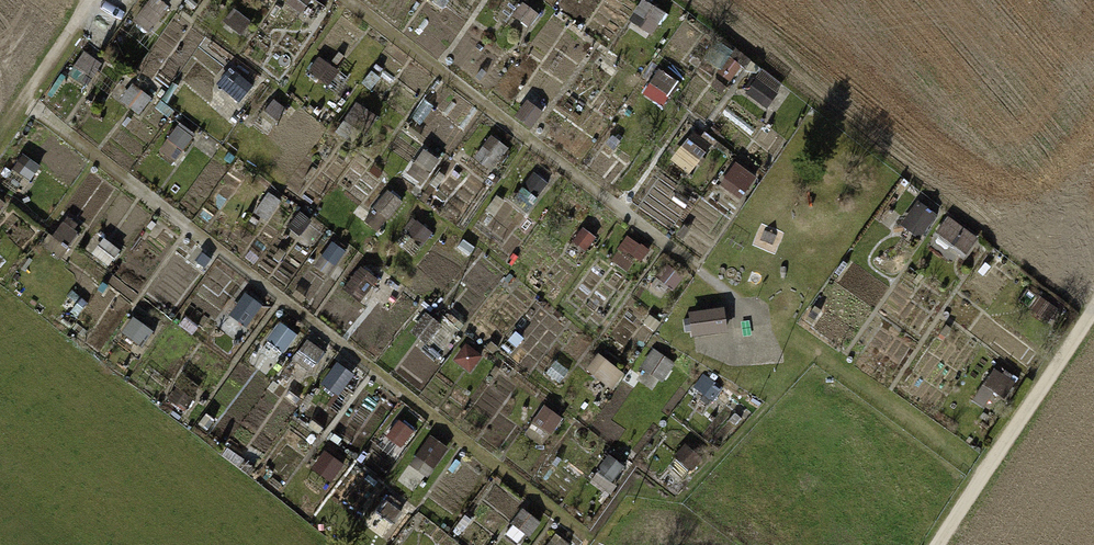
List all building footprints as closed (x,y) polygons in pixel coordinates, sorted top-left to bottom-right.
[(241,71),(224,74),(229,99),(247,95),(241,71)] [(696,171),(706,148),(686,139),(675,162),(696,171)] [(727,188),(744,196),(755,175),(739,166),(727,188)] [(970,251),(980,234),(949,216),(939,233),(970,251)] [(723,306),(687,312),(691,337),(727,331),(723,306)] [(400,419),(388,436),(405,448),(417,431),(400,419)]
